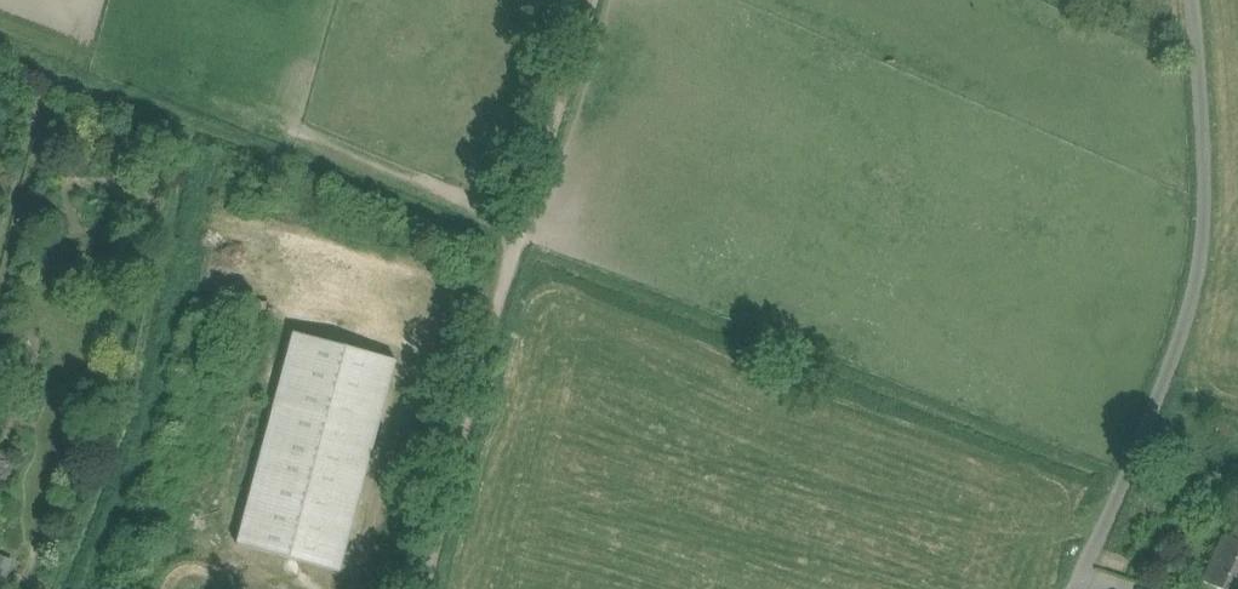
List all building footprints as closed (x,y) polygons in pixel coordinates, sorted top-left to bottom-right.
[(237,546),(340,574),(397,361),(294,333),(237,546)] [(1226,588),(1237,588),(1237,540),(1229,536),(1209,582),(1226,588)]
